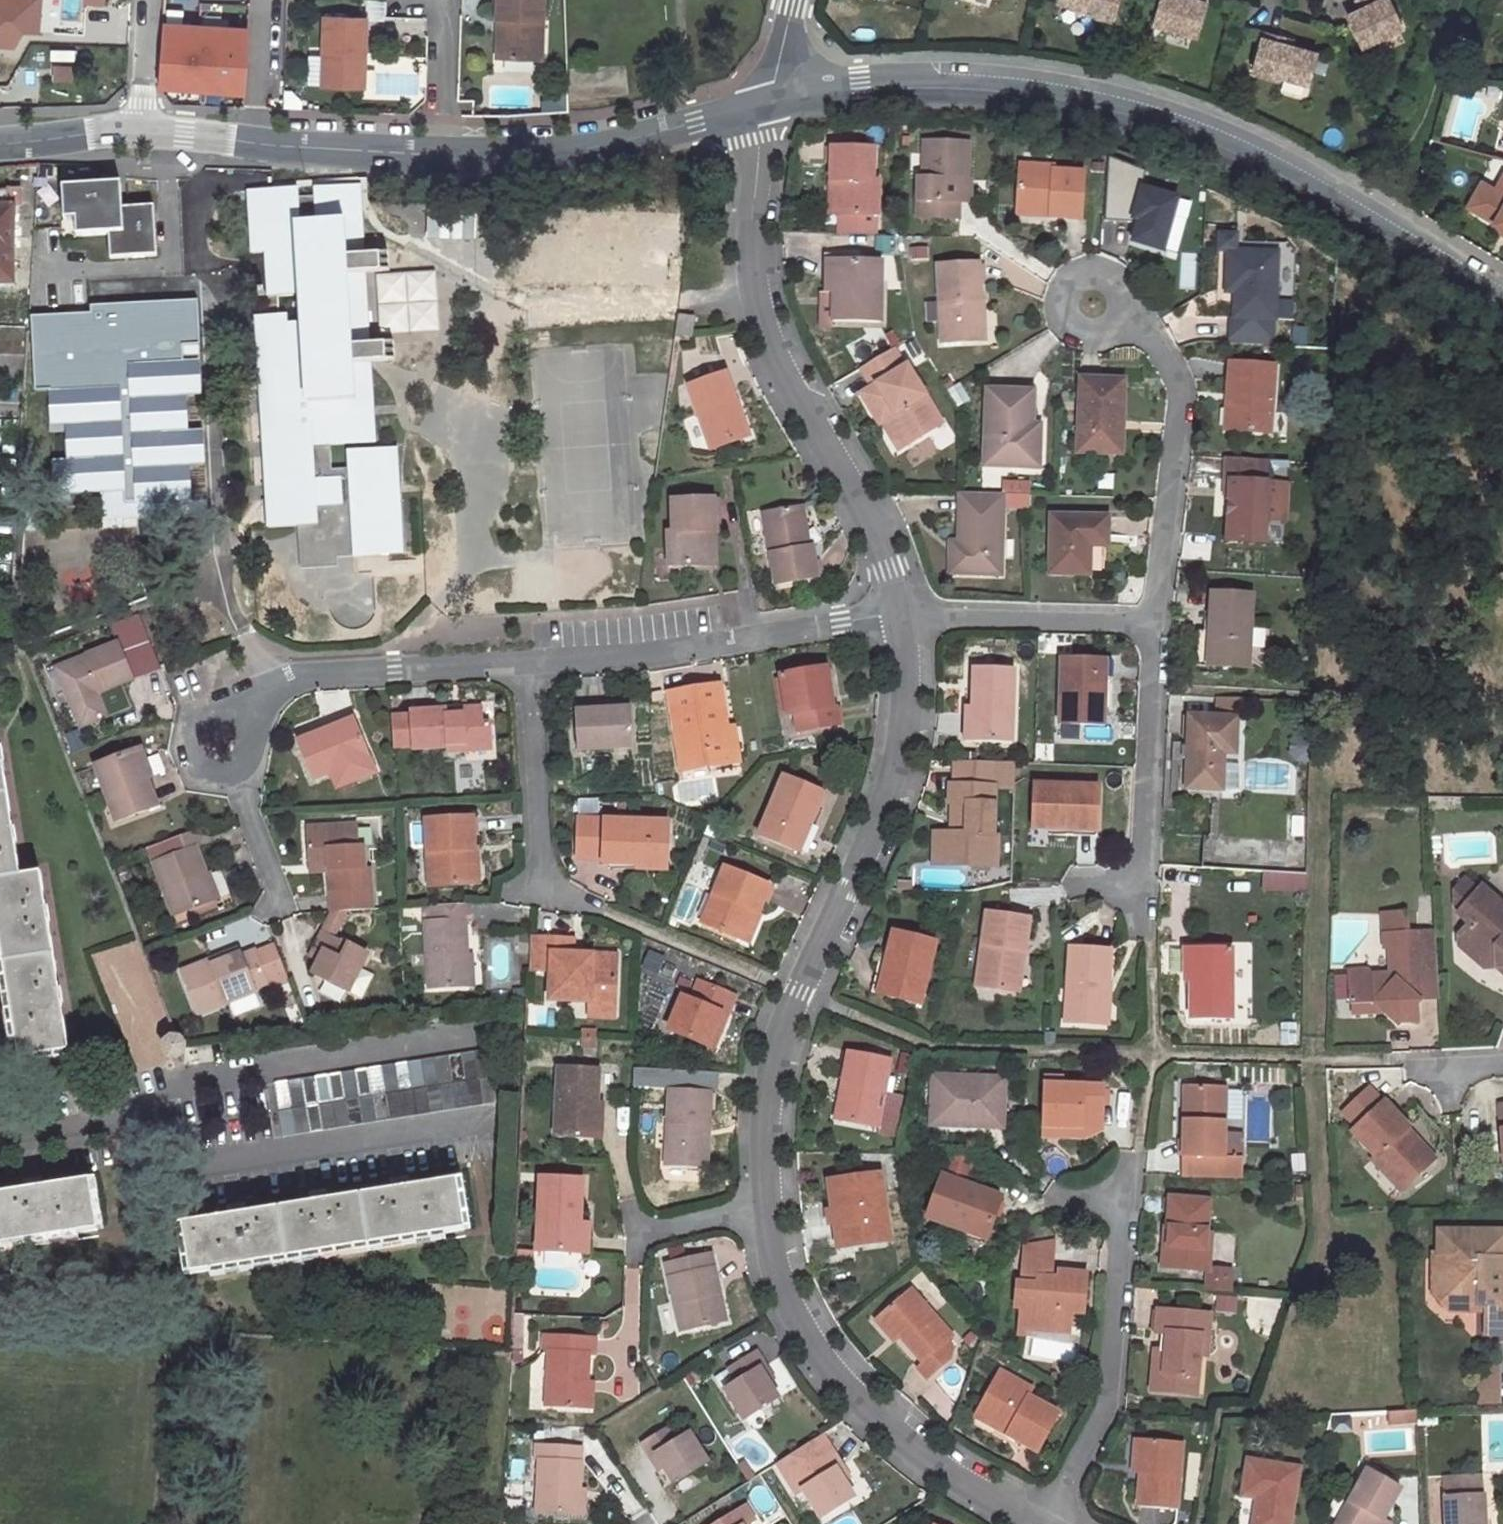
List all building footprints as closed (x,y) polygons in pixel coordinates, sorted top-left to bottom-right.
[(496,56),(534,57),(535,19),(543,19),(544,0),(498,0),(496,56)] [(1058,5),(1088,13),(1111,20),(1114,21),(1119,0),(1059,0),(1058,5)] [(1192,2),(1184,0),(1176,0),(1175,5),(1161,0),(1153,28),(1197,41),(1209,0),(1192,0),(1192,2)] [(1374,3),(1359,11),(1363,17),(1350,23),(1362,49),(1403,28),(1389,0),(1372,0),(1374,3)] [(1355,1),(1359,11),(1374,3),(1372,0),(1357,0),(1355,1)] [(43,12),(42,29),(90,32),(91,14),(43,12)] [(1111,20),(1088,13),(1087,18),(1109,25),(1111,20)] [(367,19),(326,18),(326,86),(361,86),(362,54),(367,54),(367,19)] [(534,57),(541,58),(543,19),(535,19),(534,57)] [(164,24),(159,87),(242,93),(248,30),(164,24)] [(1279,33),(1264,28),(1253,65),(1256,66),(1279,73),(1310,82),(1318,51),(1292,44),(1277,40),(1279,33)] [(1294,37),(1279,33),(1277,40),(1292,44),(1294,37)] [(323,53),(311,53),(311,84),(323,84),(323,53)] [(30,65),(30,80),(40,81),(41,65),(30,65)] [(1279,73),(1256,66),(1255,71),(1278,78),(1279,73)] [(71,70),(52,71),(52,83),(72,83),(71,70)] [(924,140),(923,176),(918,176),(917,215),(961,215),(961,200),(966,200),(966,177),(971,177),(972,141),(924,140)] [(873,145),(831,145),(830,178),(839,177),(838,212),(837,228),(874,229),(874,214),(876,214),(877,179),(873,178),(873,145)] [(1018,204),(1049,207),(1048,215),(1082,217),(1085,172),(1054,170),(1055,165),(1021,163),(1018,204)] [(830,178),(830,212),(838,212),(839,177),(830,178)] [(973,201),(974,177),(971,177),(966,177),(966,200),(970,200),(973,201)] [(1476,208),(1490,183),(1484,180),(1470,203),(1476,208)] [(1490,183),(1476,208),(1501,222),(1502,224),(1502,191),(1490,183)] [(104,185),(61,187),(62,219),(75,219),(76,235),(107,233),(109,258),(154,255),(151,207),(121,209),(120,190),(104,190),(104,185)] [(296,188),(265,189),(266,198),(246,199),(249,254),(264,253),(266,296),(302,293),(304,321),(284,322),(285,331),(259,332),(269,526),(297,525),(316,524),(316,541),(351,538),(352,556),(388,553),(387,536),(396,535),(393,492),(398,491),(396,446),(346,450),(347,467),(331,468),(330,444),(374,441),(370,361),(389,359),(391,357),(393,351),(392,348),(391,346),(385,343),(369,344),(365,272),(384,270),(387,265),(388,262),(388,260),(384,255),(381,254),(363,255),(361,219),(298,221),(296,188)] [(265,189),(245,190),(246,199),(266,198),(265,189)] [(15,207),(21,207),(20,191),(0,192),(0,283),(14,283),(15,207)] [(428,205),(429,237),(479,236),(479,204),(428,205)] [(1018,212),(1048,215),(1049,207),(1018,204),(1018,212)] [(1227,247),(1237,247),(1237,231),(1220,230),(1219,246),(1227,247)] [(1227,247),(1225,290),(1234,291),(1237,247),(1227,247)] [(1237,247),(1234,291),(1233,315),(1230,314),(1229,335),(1271,338),(1273,318),(1275,319),(1279,250),(1237,247)] [(833,292),(833,260),(833,253),(823,253),(823,292),(833,292)] [(833,260),(833,292),(833,319),(881,319),(881,260),(833,260)] [(978,297),(977,263),(938,264),(939,301),(925,302),(926,322),(940,321),(941,341),(977,341),(975,297),(978,297)] [(382,332),(443,328),(439,269),(378,273),(382,332)] [(148,308),(146,277),(102,280),(104,311),(148,308)] [(833,319),(833,292),(823,292),(820,292),(820,326),(833,326),(833,319)] [(985,340),(983,297),(978,297),(975,297),(977,341),(985,340)] [(284,313),(258,314),(259,332),(285,331),(284,322),(284,313)] [(676,313),(673,334),(690,336),(693,315),(676,313)] [(81,397),(47,399),(48,428),(72,426),(75,470),(76,495),(105,493),(106,511),(160,508),(152,384),(143,384),(142,366),(140,314),(102,316),(102,325),(59,327),(60,359),(70,358),(70,374),(80,373),(81,397)] [(22,355),(23,329),(0,328),(0,355),(22,355)] [(941,422),(907,365),(905,366),(893,346),(861,365),(873,385),(861,392),(875,414),(887,407),(908,442),(941,422)] [(70,358),(60,359),(61,374),(70,374),(70,358)] [(1228,361),(1226,393),(1234,394),(1233,427),(1269,430),(1272,364),(1228,361)] [(154,365),(142,366),(143,384),(152,384),(155,384),(154,365)] [(724,368),(686,382),(711,447),(740,437),(727,404),(736,401),(724,368)] [(1079,381),(1079,455),(1115,455),(1115,423),(1123,422),(1124,382),(1079,381)] [(1032,425),(1033,390),(987,389),(986,466),(1035,467),(1036,437),(1032,437),(1032,425)] [(1226,393),(1224,427),(1233,427),(1234,394),(1226,393)] [(736,401),(727,404),(740,437),(748,434),(736,401)] [(908,442),(887,407),(875,414),(880,423),(885,421),(900,447),(908,442)] [(1123,455),(1123,422),(1115,423),(1115,455),(1123,455)] [(1032,425),(1032,437),(1036,437),(1035,467),(1042,467),(1042,425),(1032,425)] [(72,426),(48,428),(51,471),(75,470),(72,426)] [(1270,459),(1224,457),(1223,482),(1230,482),(1229,497),(1228,519),(1267,522),(1270,459)] [(958,491),(957,540),(957,572),(1002,573),(1003,508),(1003,492),(958,491)] [(1029,493),(1003,492),(1003,508),(1029,509),(1029,493)] [(670,499),(672,531),(665,531),(667,569),(706,567),(704,531),(713,530),(711,496),(670,499)] [(802,546),(794,506),(760,512),(774,586),(817,578),(811,545),(802,546)] [(1109,515),(1052,513),(1049,571),(1090,574),(1091,544),(1091,534),(1108,535),(1109,515)] [(316,524),(297,525),(299,560),(352,556),(351,538),(316,541),(316,524)] [(715,566),(713,530),(704,531),(706,567),(715,566)] [(1091,544),(1108,544),(1108,535),(1091,534),(1091,544)] [(396,553),(396,535),(387,536),(388,553),(396,553)] [(949,539),(948,572),(949,572),(957,572),(957,540),(949,539)] [(1211,591),(1208,663),(1250,665),(1253,594),(1211,591)] [(1259,629),(1260,666),(1271,666),(1271,629),(1259,629)] [(96,694),(132,679),(125,663),(116,642),(54,668),(55,671),(63,689),(79,728),(106,716),(96,694)] [(1101,691),(1101,659),(1061,658),(1060,724),(1106,726),(1107,691),(1101,691)] [(1101,659),(1101,691),(1107,691),(1113,691),(1114,659),(1101,659)] [(826,664),(817,666),(824,703),(832,702),(826,664)] [(817,666),(776,672),(783,710),(791,709),(794,728),(836,721),(832,702),(824,703),(817,666)] [(971,691),(970,708),(977,708),(976,740),(1012,742),(1013,671),(972,669),(971,691)] [(47,675),(54,693),(63,689),(55,671),(47,675)] [(717,684),(668,693),(681,769),(730,760),(725,726),(717,684)] [(977,708),(970,708),(971,691),(965,691),(964,740),(976,740),(977,708)] [(628,699),(596,701),(597,708),(628,706),(628,699)] [(1217,703),(1217,714),(1236,714),(1236,703),(1217,703)] [(459,712),(445,713),(445,706),(443,707),(409,709),(409,712),(411,742),(411,746),(445,744),(446,749),(464,748),(463,740),(488,738),(487,719),(480,720),(479,704),(461,706),(459,705),(459,712)] [(628,706),(597,708),(575,709),(577,748),(630,745),(628,706)] [(336,728),(353,721),(350,714),(349,711),(332,719),(336,728)] [(409,712),(391,714),(393,743),(411,742),(409,712)] [(1185,714),(1184,787),(1221,788),(1221,749),(1235,748),(1236,714),(1217,714),(1185,714)] [(336,728),(332,719),(324,722),(325,725),(297,737),(313,776),(329,769),(335,781),(351,775),(352,778),(373,769),(353,721),(336,728)] [(739,759),(733,725),(725,726),(730,760),(739,759)] [(811,733),(786,737),(788,751),(814,747),(811,733)] [(488,738),(463,740),(464,748),(489,746),(488,738)] [(152,775),(141,747),(130,752),(141,780),(145,778),(152,775)] [(141,780),(130,752),(93,765),(114,821),(156,806),(145,778),(141,780)] [(994,834),(995,785),(1013,786),(1013,761),(955,759),(955,783),(949,782),(948,803),(953,804),(953,831),(938,830),(937,862),(979,863),(979,834),(994,834)] [(17,1059),(66,1050),(38,873),(18,876),(0,764),(0,954),(17,1059)] [(783,774),(758,833),(793,847),(804,819),(809,821),(822,790),(783,774)] [(1035,827),(1070,828),(1071,820),(1103,821),(1104,783),(1035,781),(1035,827)] [(468,845),(466,815),(425,818),(428,883),(475,881),(473,845),(468,845)] [(475,845),(474,815),(466,815),(468,845),(473,845),(475,845)] [(667,819),(603,818),(577,817),(576,856),(602,856),(602,861),(636,862),(636,856),(666,857),(667,819)] [(804,819),(793,847),(802,851),(814,823),(809,821),(804,819)] [(1103,821),(1071,820),(1070,828),(1070,834),(1103,835),(1103,821)] [(328,868),(331,909),(371,907),(368,865),(364,865),(362,844),(357,844),(356,823),(306,827),(309,863),(328,862),(328,868)] [(213,899),(192,845),(197,843),(192,829),(163,841),(168,854),(151,860),(172,914),(213,899)] [(993,863),(994,834),(979,834),(979,863),(993,863)] [(1202,834),(1200,867),(1305,873),(1306,840),(1202,834)] [(636,867),(666,868),(666,857),(636,856),(636,862),(636,867)] [(724,865),(700,921),(740,939),(752,910),(757,913),(769,884),(724,865)] [(1479,872),(1455,901),(1467,911),(1456,924),(1457,934),(1484,958),(1496,958),(1502,964),(1502,893),(1479,872)] [(469,982),(464,916),(470,916),(468,900),(431,903),(432,918),(425,919),(431,985),(469,982)] [(424,903),(425,919),(432,918),(431,903),(424,903)] [(748,942),(760,914),(757,913),(752,910),(740,939),(748,942)] [(1015,991),(1019,949),(1028,950),(1031,917),(986,912),(977,986),(1015,991)] [(366,951),(332,934),(321,928),(313,944),(324,949),(323,951),(318,960),(312,973),(346,991),(348,987),(357,969),(366,951)] [(894,930),(886,963),(886,964),(890,965),(882,994),(921,1004),(937,941),(894,930)] [(1435,930),(1383,933),(1384,947),(1389,947),(1390,974),(1373,974),(1367,970),(1348,971),(1350,1005),(1373,1004),(1383,1012),(1398,1025),(1419,1002),(1419,1000),(1439,999),(1435,930)] [(571,936),(530,934),(528,968),(549,969),(548,997),(589,999),(611,1001),(613,959),(570,957),(570,948),(571,936)] [(286,975),(274,943),(255,951),(268,982),(286,975)] [(308,955),(318,960),(323,951),(324,949),(313,944),(312,946),(308,955)] [(1102,1024),(1104,984),(1112,984),(1113,949),(1069,946),(1066,1021),(1102,1024)] [(1183,946),(1181,994),(1189,995),(1189,975),(1193,975),(1194,947),(1183,946)] [(1193,975),(1189,975),(1189,995),(1189,1017),(1231,1017),(1230,948),(1194,947),(1193,975)] [(614,951),(570,948),(570,957),(613,959),(614,951)] [(237,949),(208,960),(210,966),(239,954),(237,949)] [(663,974),(669,954),(650,949),(644,968),(663,974)] [(1022,991),(1028,950),(1019,949),(1015,991),(1022,991)] [(239,954),(210,966),(208,960),(181,971),(197,1013),(254,990),(253,988),(268,982),(255,951),(240,957),(239,954)] [(882,994),(890,965),(886,964),(879,962),(871,991),(882,994)] [(356,992),(366,973),(357,969),(348,987),(356,992)] [(683,994),(669,1027),(706,1042),(718,1011),(726,1013),(734,991),(699,977),(691,997),(683,994)] [(1110,1024),(1112,984),(1104,984),(1102,1024),(1110,1024)] [(588,1015),(610,1016),(611,1001),(589,999),(588,1015)] [(1350,1013),(1383,1012),(1373,1004),(1350,1005),(1350,1013)] [(713,1045),(726,1013),(718,1011),(706,1042),(711,1044),(713,1045)] [(1282,1022),(1282,1043),(1299,1043),(1299,1023),(1282,1022)] [(584,1028),(583,1048),(599,1048),(599,1029),(584,1028)] [(182,1043),(178,1039),(176,1038),(170,1038),(167,1040),(166,1042),(165,1042),(164,1046),(164,1048),(167,1054),(172,1056),(175,1056),(180,1054),(182,1050),(182,1043)] [(486,1048),(273,1082),(277,1108),(490,1074),(486,1048)] [(875,1125),(888,1058),(847,1049),(840,1081),(847,1082),(840,1118),(875,1125)] [(557,1064),(553,1134),(588,1136),(590,1101),(594,1101),(595,1101),(597,1067),(557,1064)] [(678,1088),(710,1090),(710,1070),(678,1068),(678,1088)] [(1004,1077),(932,1074),(930,1123),(931,1123),(1002,1125),(1004,1077)] [(490,1076),(277,1111),(280,1135),(494,1101),(490,1076)] [(1103,1088),(1061,1085),(1062,1077),(1044,1076),(1042,1124),(1080,1127),(1101,1128),(1103,1088)] [(840,1081),(833,1116),(835,1116),(840,1118),(847,1082),(840,1081)] [(1225,1157),(1227,1086),(1190,1085),(1189,1119),(1183,1119),(1182,1157),(1218,1159),(1217,1176),(1244,1177),(1244,1158),(1225,1157)] [(669,1087),(666,1163),(700,1164),(701,1123),(708,1123),(710,1090),(678,1088),(669,1087)] [(1414,1145),(1400,1131),(1405,1126),(1407,1125),(1384,1099),(1351,1130),(1374,1155),(1377,1151),(1391,1167),(1385,1172),(1400,1189),(1434,1158),(1418,1140),(1414,1145)] [(590,1101),(588,1136),(589,1136),(600,1136),(602,1101),(595,1101),(594,1101),(590,1101)] [(706,1165),(708,1123),(701,1123),(700,1164),(706,1165)] [(1080,1127),(1042,1124),(1041,1136),(1080,1138),(1080,1127)] [(1405,1126),(1400,1131),(1414,1145),(1418,1140),(1405,1126)] [(1374,1155),(1371,1157),(1385,1172),(1391,1167),(1377,1151),(1374,1155)] [(1182,1175),(1217,1176),(1218,1159),(1182,1157),(1182,1175)] [(882,1172),(836,1179),(838,1207),(835,1207),(833,1208),(829,1211),(828,1213),(830,1221),(835,1221),(846,1220),(850,1246),(890,1239),(882,1172)] [(924,1216),(959,1229),(959,1228),(968,1221),(987,1228),(999,1195),(939,1173),(933,1191),(924,1216)] [(538,1174),(534,1250),(571,1252),(571,1251),(572,1218),(577,1218),(579,1176),(538,1174)] [(323,1192),(309,1193),(312,1202),(243,1213),(242,1204),(227,1207),(229,1215),(180,1222),(189,1272),(461,1229),(453,1178),(406,1186),(405,1178),(391,1180),(392,1189),(324,1199),(323,1192)] [(933,1191),(899,1178),(903,1208),(924,1216),(933,1191)] [(94,1228),(86,1179),(40,1186),(38,1179),(25,1180),(25,1189),(0,1193),(0,1243),(94,1228)] [(1164,1246),(1162,1268),(1209,1271),(1211,1251),(1205,1251),(1206,1234),(1208,1203),(1171,1199),(1168,1231),(1173,1232),(1172,1247),(1164,1246)] [(572,1218),(571,1251),(571,1252),(583,1252),(585,1218),(577,1218),(572,1218)] [(846,1220),(835,1221),(839,1248),(850,1246),(846,1220)] [(956,1237),(981,1246),(981,1245),(987,1228),(968,1221),(959,1228),(959,1229),(956,1237)] [(1431,1252),(1502,1253),(1502,1228),(1431,1227),(1431,1252)] [(1165,1231),(1164,1246),(1172,1247),(1173,1232),(1168,1231),(1165,1231)] [(1049,1270),(1052,1240),(1029,1244),(1022,1275),(1039,1279),(1037,1286),(1020,1281),(1014,1305),(1019,1306),(1017,1331),(1022,1332),(1023,1326),(1053,1328),(1054,1323),(1068,1324),(1069,1310),(1069,1299),(1082,1299),(1084,1272),(1056,1269),(1056,1277),(1037,1275),(1037,1269),(1049,1270)] [(529,1249),(516,1248),(515,1266),(528,1267),(529,1249)] [(1502,1335),(1502,1253),(1431,1252),(1431,1297),(1446,1312),(1486,1313),(1485,1335),(1502,1335)] [(718,1292),(709,1253),(663,1263),(678,1329),(716,1321),(710,1293),(718,1292)] [(911,1290),(880,1317),(902,1340),(925,1365),(919,1370),(930,1382),(953,1362),(954,1350),(949,1343),(955,1339),(911,1290)] [(710,1293),(716,1321),(724,1319),(718,1292),(710,1293)] [(1069,1310),(1081,1310),(1082,1299),(1069,1299),(1069,1310)] [(1159,1310),(1158,1332),(1161,1333),(1167,1333),(1166,1367),(1153,1367),(1152,1391),(1181,1393),(1181,1376),(1197,1376),(1198,1354),(1206,1354),(1208,1313),(1159,1310)] [(880,1317),(874,1323),(896,1346),(902,1340),(880,1317)] [(544,1350),(543,1377),(542,1403),(585,1405),(586,1379),(587,1352),(592,1352),(592,1334),(539,1332),(539,1350),(544,1350)] [(1154,1350),(1153,1367),(1166,1367),(1167,1333),(1161,1333),(1160,1351),(1154,1350)] [(517,1349),(518,1335),(510,1335),(509,1349),(517,1349)] [(723,1386),(742,1416),(776,1395),(766,1378),(757,1365),(763,1362),(755,1350),(728,1366),(736,1378),(723,1386)] [(771,1375),(763,1362),(757,1365),(766,1378),(771,1375)] [(1481,1404),(1502,1404),(1502,1366),(1482,1365),(1481,1404)] [(978,1409),(1009,1427),(1005,1433),(1034,1450),(1056,1412),(1027,1395),(1031,1388),(1001,1370),(978,1409)] [(1181,1376),(1181,1393),(1196,1394),(1197,1376),(1181,1376)] [(975,1415),(1005,1433),(1009,1427),(978,1409),(975,1415)] [(654,1450),(662,1463),(673,1479),(706,1458),(686,1428),(674,1436),(667,1424),(641,1441),(649,1453),(654,1450)] [(820,1516),(853,1494),(842,1477),(842,1478),(835,1467),(841,1463),(832,1448),(821,1432),(775,1461),(794,1490),(800,1487),(820,1516)] [(1132,1440),(1131,1473),(1139,1472),(1139,1440),(1132,1440)] [(1139,1472),(1138,1507),(1178,1509),(1181,1441),(1139,1440),(1139,1472)] [(578,1486),(579,1445),(531,1442),(530,1458),(536,1458),(533,1509),(576,1511),(578,1486)] [(662,1463),(654,1450),(649,1453),(657,1467),(662,1463)] [(1239,1495),(1256,1498),(1252,1523),(1289,1523),(1298,1469),(1246,1460),(1239,1495)] [(835,1467),(842,1478),(842,1477),(849,1473),(841,1463),(835,1467)] [(1334,1523),(1377,1523),(1381,1518),(1399,1487),(1367,1468),(1334,1523)] [(1478,1493),(1477,1476),(1446,1477),(1447,1494),(1478,1493)] [(762,1515),(779,1509),(769,1483),(753,1489),(762,1515)] [(578,1486),(576,1511),(583,1512),(585,1487),(578,1486)] [(1442,1495),(1443,1523),(1484,1523),(1483,1493),(1478,1493),(1442,1495)] [(741,1523),(752,1516),(743,1502),(709,1523),(741,1523)] [(855,1509),(831,1523),(864,1523),(855,1509)]
